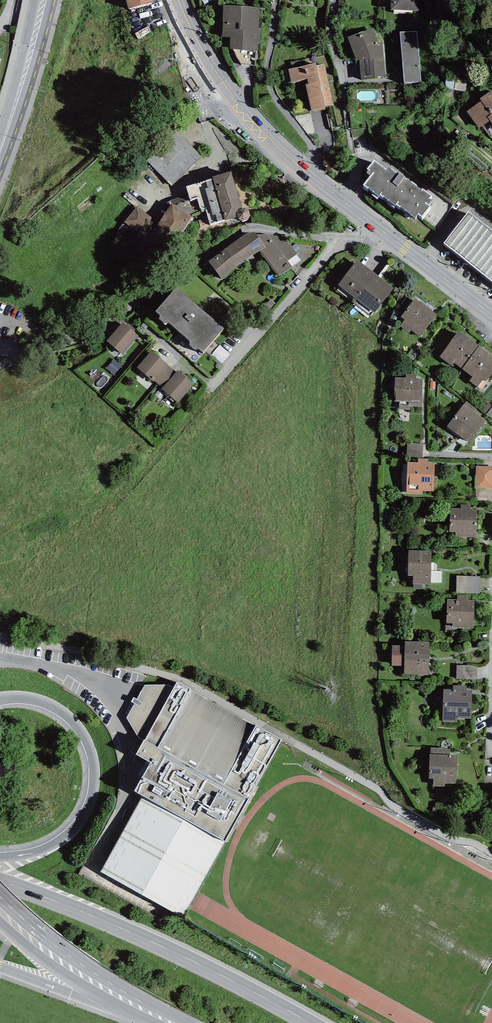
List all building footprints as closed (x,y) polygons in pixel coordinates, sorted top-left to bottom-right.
[(128,9),(153,2),(153,0),(126,0),(128,9)] [(390,10),(425,10),(425,0),(390,0),(390,10)] [(230,38),(230,49),(258,50),(258,42),(261,42),(261,29),(259,29),(260,7),(224,5),(222,37),(230,38)] [(382,43),(378,43),(373,28),(348,37),(356,61),(360,60),(362,80),(378,79),(378,76),(385,76),(382,43)] [(417,31),(400,32),(405,82),(421,81),(417,31)] [(306,84),(312,111),(333,105),(325,64),(316,67),(316,63),(289,69),(291,83),(307,79),(308,83),(306,84)] [(480,98),(481,101),(467,111),(479,128),(490,120),(491,124),(491,90),(480,98)] [(147,161),(172,186),(202,156),(178,131),(147,161)] [(374,159),(367,169),(369,170),(367,172),(371,175),(363,185),(368,189),(368,188),(379,196),(380,195),(382,197),(383,196),(395,206),(397,204),(415,218),(418,214),(422,217),(431,206),(428,204),(432,200),(430,198),(432,196),(423,188),(421,190),(405,177),(400,173),(399,174),(389,167),(387,169),(374,159)] [(231,171),(212,176),(213,178),(186,186),(188,194),(190,200),(197,198),(201,210),(206,209),(210,224),(225,220),(238,217),(238,219),(242,221),(247,220),(250,214),(249,209),(245,208),(242,208),(231,171)] [(168,253),(192,217),(193,213),(201,210),(197,198),(190,200),(188,194),(170,201),(167,202),(155,219),(138,206),(124,222),(147,239),(168,253)] [(468,211),(443,243),(491,282),(491,230),(468,211)] [(246,233),(208,261),(222,280),(238,265),(261,250),(266,247),(257,235),(255,232),(246,233)] [(269,235),(257,235),(266,247),(261,250),(280,276),(302,260),(296,253),(291,246),(284,237),(269,235)] [(291,246),(296,253),(301,249),(296,243),(291,246)] [(338,285),(356,299),(376,273),(357,260),(338,285)] [(394,287),(376,273),(356,299),(374,313),(394,287)] [(224,328),(177,287),(156,311),(160,315),(160,319),(164,323),(169,322),(190,341),(189,345),(195,349),(199,349),(203,352),(224,328)] [(412,330),(420,336),(438,314),(415,298),(401,317),(405,320),(400,326),(410,333),(412,330)] [(277,304),(271,299),(264,306),(270,312),(277,304)] [(123,322),(107,341),(122,354),(138,336),(133,332),(127,326),(123,322)] [(127,326),(133,332),(135,329),(129,323),(127,326)] [(454,363),(462,368),(479,346),(459,331),(439,357),(452,366),(454,363)] [(479,346),(462,368),(473,376),(469,381),(480,389),(491,373),(491,356),(479,346)] [(152,351),(137,367),(153,381),(154,380),(168,365),(152,351)] [(176,372),(168,365),(154,380),(163,388),(176,372)] [(163,388),(162,389),(178,403),(194,384),(178,370),(176,372),(163,388)] [(406,378),(395,377),(394,401),(399,401),(398,409),(409,409),(410,406),(421,406),(422,379),(416,379),(416,374),(406,374),(406,378)] [(467,401),(465,404),(464,404),(447,426),(469,443),(486,421),(481,416),(482,414),(476,410),(476,409),(467,401)] [(407,444),(407,457),(423,458),(423,444),(407,444)] [(418,462),(407,462),(406,494),(422,494),(423,491),(434,491),(434,463),(428,463),(428,459),(418,459),(418,462)] [(476,466),(475,488),(491,488),(491,466),(476,466)] [(460,508),(450,508),(449,532),(456,532),(456,537),(477,537),(478,509),(471,509),(460,508)] [(432,551),(409,550),(408,575),(413,575),(413,583),(422,584),(431,584),(431,583),(431,571),(432,551)] [(431,571),(431,583),(441,583),(442,571),(431,571)] [(480,576),(456,576),(456,593),(480,593),(480,576)] [(457,599),(447,599),(446,627),(474,628),(475,600),(468,600),(457,599)] [(430,642),(405,641),(405,645),(392,645),(391,665),(404,666),(404,675),(429,675),(430,642)] [(478,666),(456,665),(456,679),(477,679),(478,666)] [(143,795),(224,841),(281,739),(190,690),(192,689),(177,682),(175,685),(145,685),(137,700),(134,697),(131,702),(135,704),(127,718),(140,738),(144,741),(136,755),(151,763),(135,791),(143,795)] [(453,689),(444,689),(443,722),(457,722),(458,718),(471,719),(472,690),(467,690),(467,686),(453,685),(453,689)] [(445,748),(430,748),(429,778),(433,778),(433,786),(445,787),(445,783),(456,784),(457,755),(450,755),(450,749),(444,749),(445,748)] [(181,916),(224,841),(143,795),(100,871),(181,916)]
